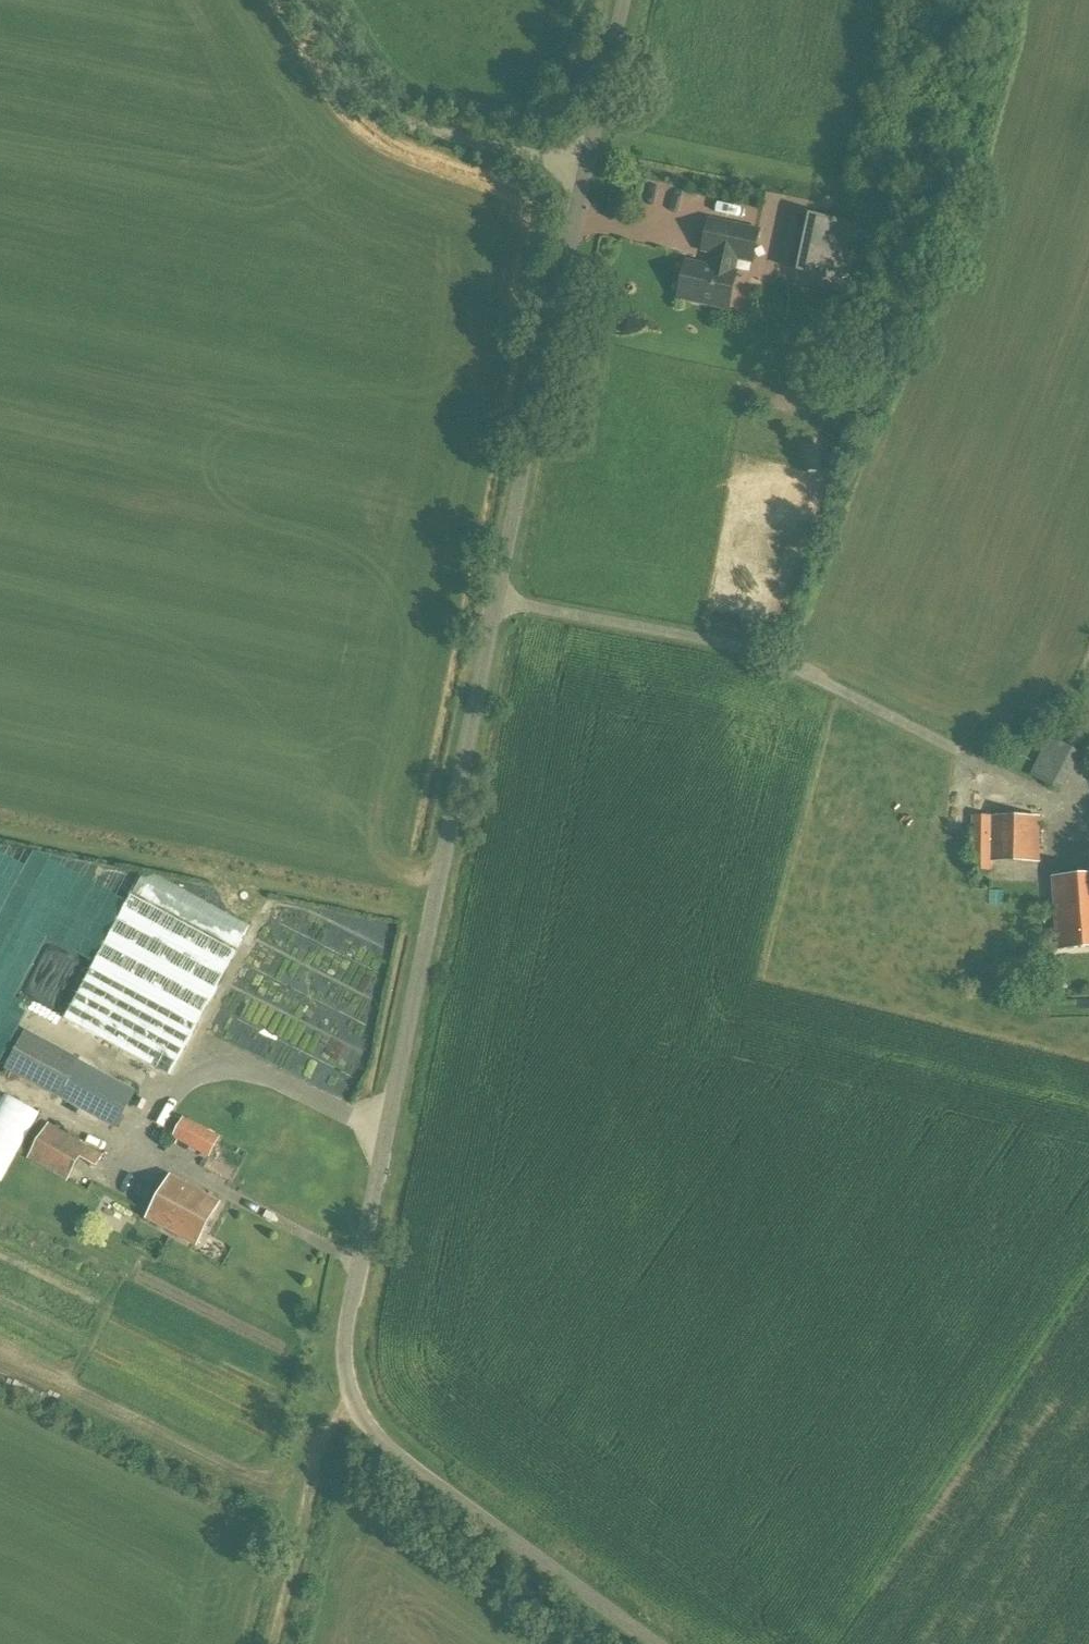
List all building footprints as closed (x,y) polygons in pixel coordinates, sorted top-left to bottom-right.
[(798,211),(786,268),(822,276),(834,218),(798,211)] [(738,258),(753,261),(760,231),(719,222),(713,253),(714,253),(711,267),(687,262),(679,298),(730,309),(737,273),(735,272),(738,258)] [(1030,776),(1061,792),(1081,752),(1050,736),(1030,776)] [(1041,862),(1040,816),(972,817),(972,871),(993,870),(992,863),(1041,862)] [(30,1007),(14,998),(48,937),(95,963),(66,1018),(170,1075),(234,949),(132,894),(128,901),(35,851),(0,917),(0,1062),(30,1007)] [(1054,878),(1058,949),(1088,947),(1088,876),(1054,878)] [(5,1068),(116,1128),(136,1090),(25,1030),(5,1068)] [(302,1053),(298,1082),(347,1088),(348,1077),(362,1078),(366,1049),(342,1046),(343,1042),(314,1038),(312,1054),(302,1053)] [(8,1184),(37,1109),(2,1096),(0,1102),(0,1181),(8,1184)] [(173,1137),(209,1157),(221,1138),(184,1117),(173,1137)] [(49,1122),(28,1158),(67,1181),(81,1157),(97,1167),(103,1155),(49,1122)] [(148,1218),(174,1233),(185,1212),(176,1207),(188,1185),(171,1176),(148,1218)] [(185,1212),(174,1233),(197,1246),(221,1204),(188,1185),(176,1207),(185,1212)]
